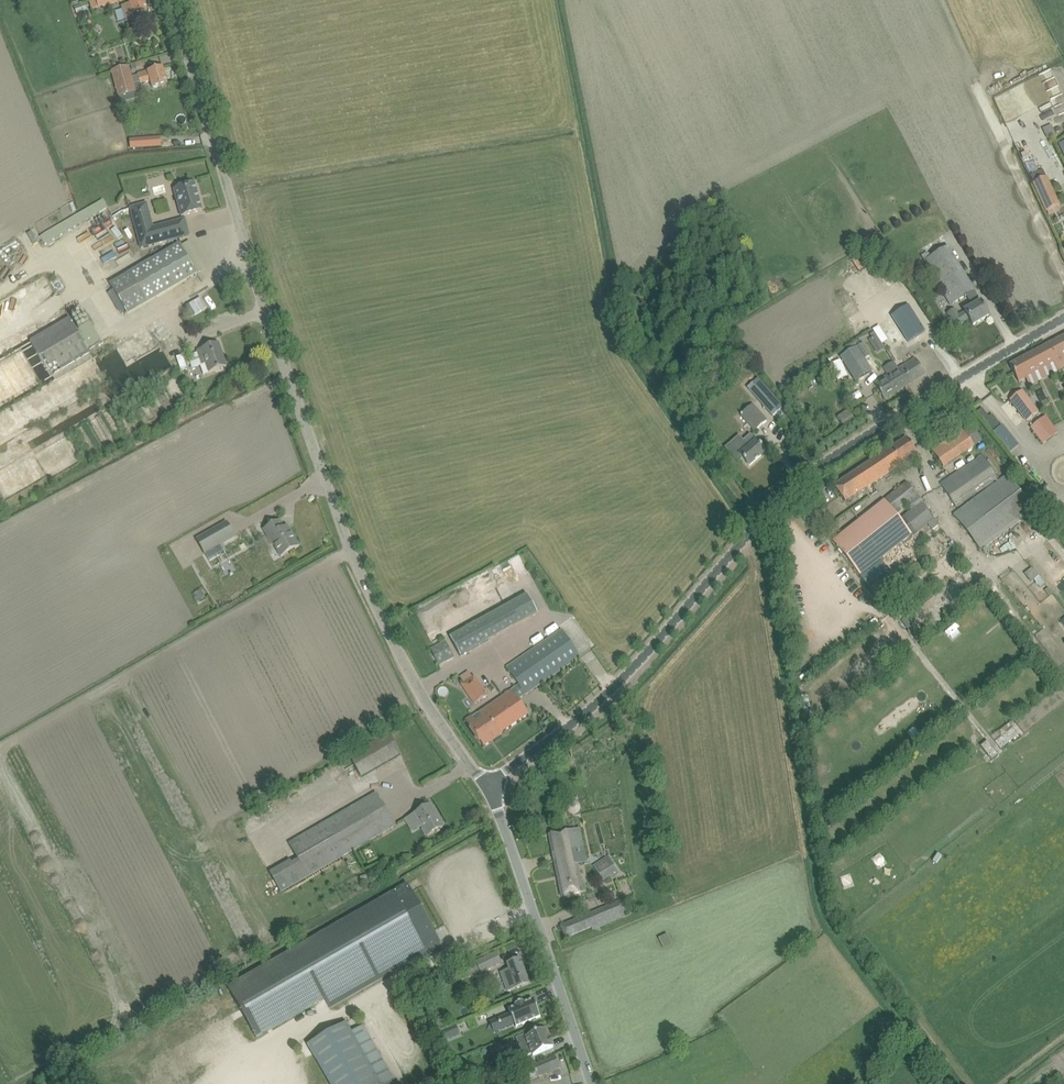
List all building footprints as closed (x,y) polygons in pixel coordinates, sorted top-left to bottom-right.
[(92,9),(99,7),(101,12),(107,11),(106,5),(122,0),(94,0),(90,1),(92,9)] [(144,0),(129,0),(130,3),(121,5),(126,20),(134,18),(135,22),(134,22),(134,23),(147,20),(147,19),(145,19),(143,12),(147,11),(144,0)] [(100,50),(105,41),(98,37),(93,46),(100,50)] [(111,72),(118,97),(137,92),(134,84),(133,77),(130,67),(111,72)] [(140,84),(151,81),(153,88),(167,84),(163,67),(138,74),(138,76),(133,77),(134,84),(140,83),(140,84)] [(1044,130),(1048,139),(1058,134),(1054,126),(1044,130)] [(159,139),(130,141),(131,150),(160,148),(159,139)] [(1032,182),(1045,212),(1060,205),(1047,176),(1032,182)] [(174,189),(181,217),(202,211),(199,200),(198,201),(196,195),(198,194),(195,183),(185,186),(184,183),(177,185),(178,188),(174,189)] [(150,214),(133,219),(141,248),(179,238),(189,235),(185,219),(153,228),(150,214)] [(60,225),(40,237),(45,245),(65,233),(60,225)] [(110,285),(127,315),(197,274),(196,274),(205,268),(195,251),(186,256),(179,244),(110,285)] [(924,261),(950,304),(974,291),(948,247),(924,261)] [(894,260),(901,270),(907,266),(900,256),(894,260)] [(49,281),(56,292),(64,287),(57,277),(49,281)] [(189,302),(194,314),(205,308),(200,297),(189,302)] [(965,311),(965,312),(958,316),(954,309),(948,313),(956,327),(963,323),(962,322),(969,318),(973,325),(989,316),(980,302),(965,311)] [(909,305),(892,316),(907,342),(925,331),(909,305)] [(69,318),(30,341),(51,376),(90,352),(69,318)] [(1046,346),(1055,363),(1056,362),(1055,362),(1061,359),(1063,362),(1063,361),(1063,336),(1046,346)] [(203,365),(200,366),(203,375),(209,373),(227,367),(218,343),(197,350),(203,365)] [(1055,363),(1046,346),(1010,365),(1019,382),(1055,363)] [(873,372),(860,350),(844,359),(858,382),(873,372)] [(915,358),(898,369),(908,385),(925,374),(915,358)] [(839,359),(830,364),(838,380),(847,375),(839,359)] [(710,360),(704,367),(710,373),(717,367),(710,360)] [(898,369),(893,361),(883,368),(888,375),(874,383),(884,399),(908,385),(898,369)] [(782,407),(758,380),(748,388),(772,416),(782,407)] [(1010,400),(1027,422),(1038,413),(1021,391),(1010,400)] [(755,430),(755,431),(757,429),(767,421),(752,404),(740,414),(755,430)] [(1017,446),(993,412),(987,416),(982,408),(978,411),(1007,453),(1017,446)] [(1030,427),(1042,443),(1057,432),(1045,415),(1030,427)] [(971,424),(931,450),(941,467),(982,441),(971,424)] [(766,452),(750,434),(727,454),(733,460),(739,455),(749,466),(766,452)] [(906,438),(854,472),(865,489),(917,454),(906,438)] [(940,483),(955,507),(997,478),(981,454),(940,483)] [(865,489),(854,472),(834,486),(845,502),(865,489)] [(952,513),(981,551),(1034,511),(1007,473),(952,513)] [(906,481),(883,499),(883,500),(831,540),(859,576),(911,535),(911,536),(928,522),(933,529),(938,524),(934,518),(921,502),(923,501),(918,495),(906,481)] [(264,530),(273,545),(274,545),(281,557),(299,546),(290,531),(287,533),(279,521),(264,530)] [(197,540),(205,554),(235,537),(226,522),(197,540)] [(1025,558),(986,584),(993,595),(1002,589),(1000,586),(1006,582),(1016,597),(1027,589),(1025,586),(1038,577),(1025,558)] [(199,589),(191,594),(196,603),(204,597),(199,589)] [(490,640),(484,631),(489,628),(483,619),(450,638),(460,656),(490,640)] [(506,667),(506,668),(507,668),(519,685),(479,713),(483,719),(476,724),(471,716),(465,720),(484,747),(491,742),(490,741),(528,715),(517,698),(524,693),(525,695),(580,657),(562,629),(506,667)] [(437,666),(453,658),(445,640),(428,647),(437,666)] [(461,684),(475,704),(487,696),(473,676),(461,684)] [(1014,727),(995,742),(1001,749),(1019,734),(1014,727)] [(359,778),(399,755),(390,740),(350,764),(359,778)] [(987,740),(980,746),(991,759),(994,757),(998,754),(987,740)] [(300,864),(274,879),(281,891),(395,825),(376,792),(288,843),(297,857),(298,859),(300,864)] [(414,814),(427,836),(443,827),(430,805),(414,814)] [(549,835),(561,896),(583,892),(580,875),(577,864),(586,863),(579,829),(549,835)] [(593,865),(602,878),(616,869),(608,855),(593,865)] [(394,892),(295,948),(295,947),(227,985),(257,1037),(324,999),(330,1008),(428,952),(440,945),(431,928),(432,928),(411,891),(410,892),(406,885),(393,892),(394,892)] [(561,926),(565,938),(591,927),(592,930),(625,916),(620,902),(561,926)] [(467,966),(470,975),(479,971),(480,972),(500,963),(496,953),(467,966)] [(500,972),(507,991),(528,984),(520,958),(507,963),(509,969),(500,972)] [(509,1010),(510,1013),(498,1019),(503,1029),(515,1024),(516,1027),(540,1017),(533,1000),(509,1010)] [(456,1024),(460,1032),(476,1025),(472,1017),(456,1024)] [(445,1028),(440,1018),(432,1022),(436,1031),(445,1028)] [(363,1026),(352,1033),(346,1022),(307,1044),(330,1083),(396,1083),(363,1026)] [(533,1056),(553,1047),(552,1045),(553,1044),(550,1039),(545,1029),(525,1037),(528,1045),(521,1048),(524,1056),(531,1053),(533,1056)] [(544,1060),(522,1070),(522,1071),(526,1080),(526,1081),(549,1072),(559,1068),(555,1056),(544,1060)] [(507,1073),(523,1066),(520,1058),(504,1065),(507,1073)]
